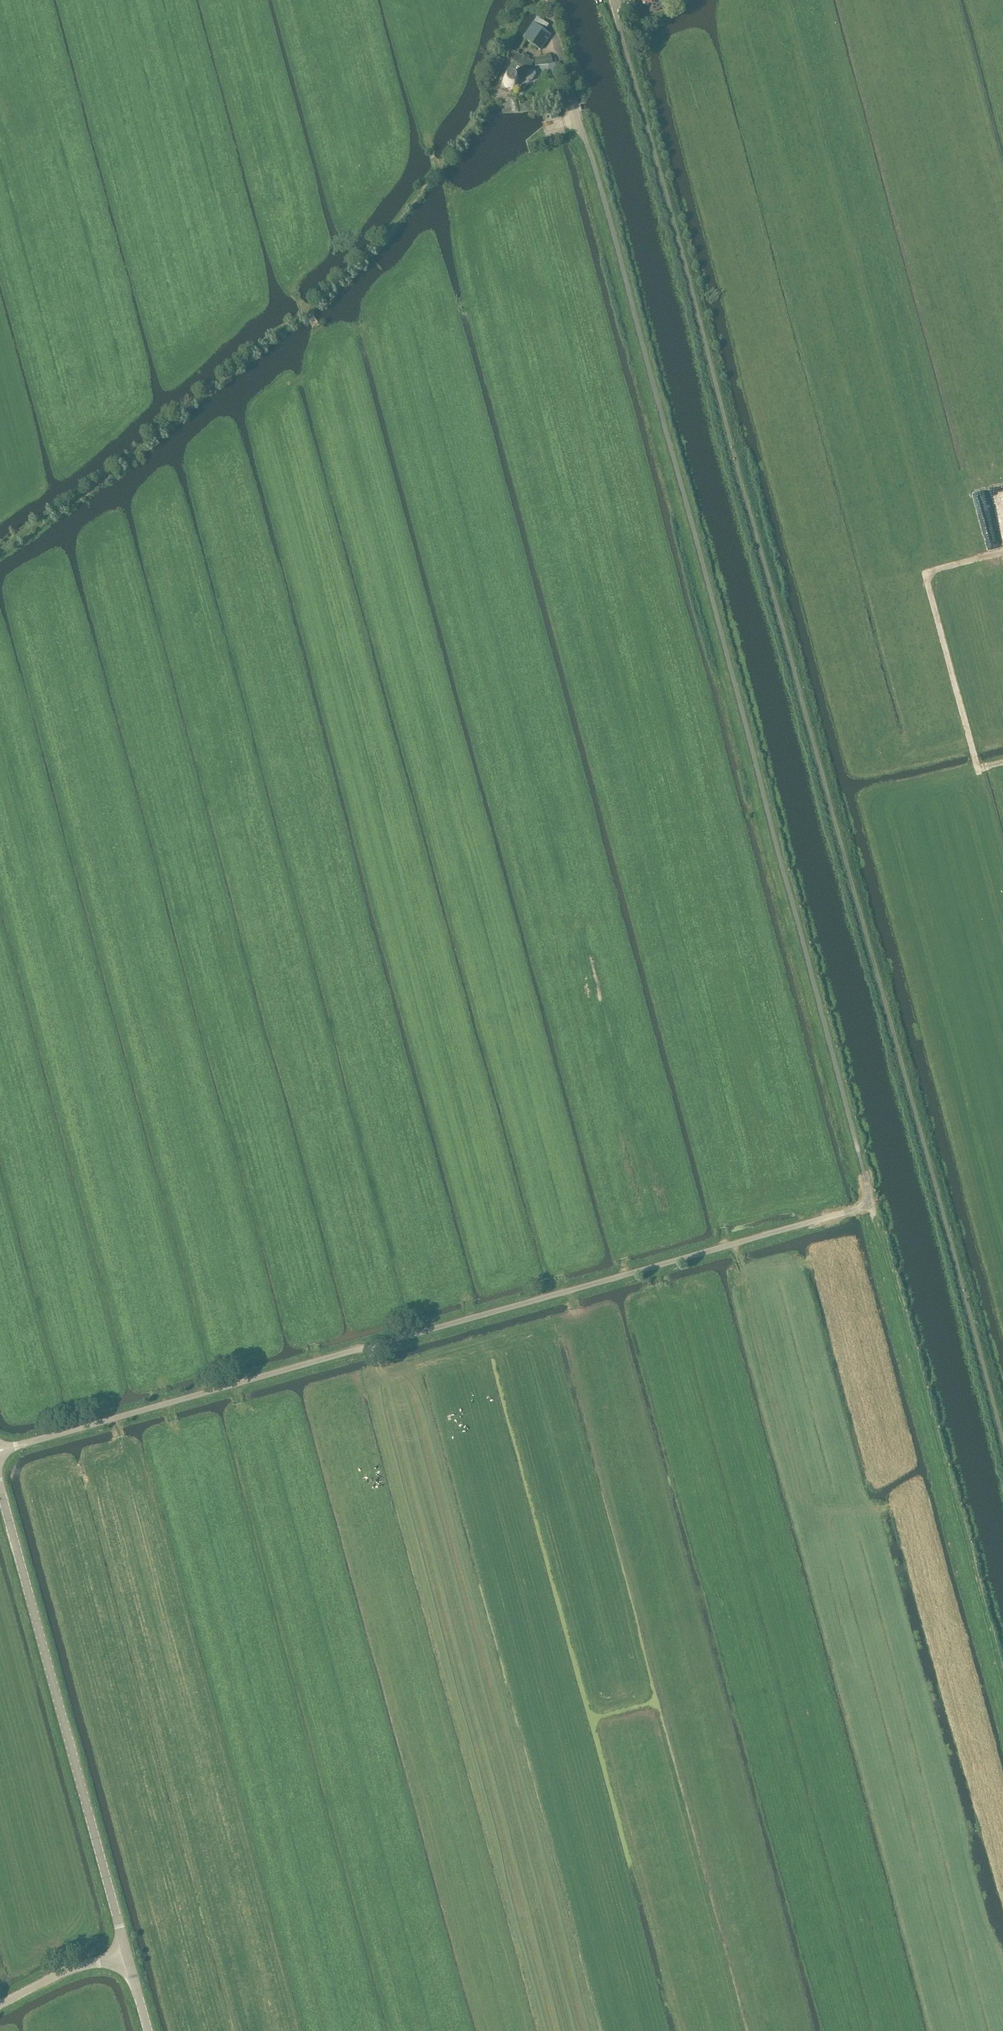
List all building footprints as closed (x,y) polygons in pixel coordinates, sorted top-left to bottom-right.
[(647,4),(653,5),(655,3),(657,9),(665,5),(663,0),(643,0),(647,4)] [(523,39),(540,51),(551,35),(533,23),(523,39)] [(535,73),(529,69),(532,63),(517,55),(509,70),(524,79),(530,82),(532,82),(536,75),(535,73)] [(551,56),(536,57),(534,62),(535,66),(553,64),(551,56)] [(503,80),(502,81),(503,82),(503,83),(503,84),(504,85),(504,86),(505,87),(506,88),(507,88),(508,89),(509,89),(510,89),(512,89),(514,88),(515,88),(516,87),(517,86),(517,85),(518,84),(518,83),(518,82),(518,81),(518,80),(518,79),(518,78),(517,77),(516,76),(515,75),(514,74),(513,74),(512,73),(510,73),(509,73),(508,73),(507,74),(506,75),(505,76),(504,77),(503,78),(503,79),(503,80)] [(521,113),(530,111),(529,103),(519,105),(521,113)] [(549,113),(551,120),(558,118),(556,111),(549,113)]
